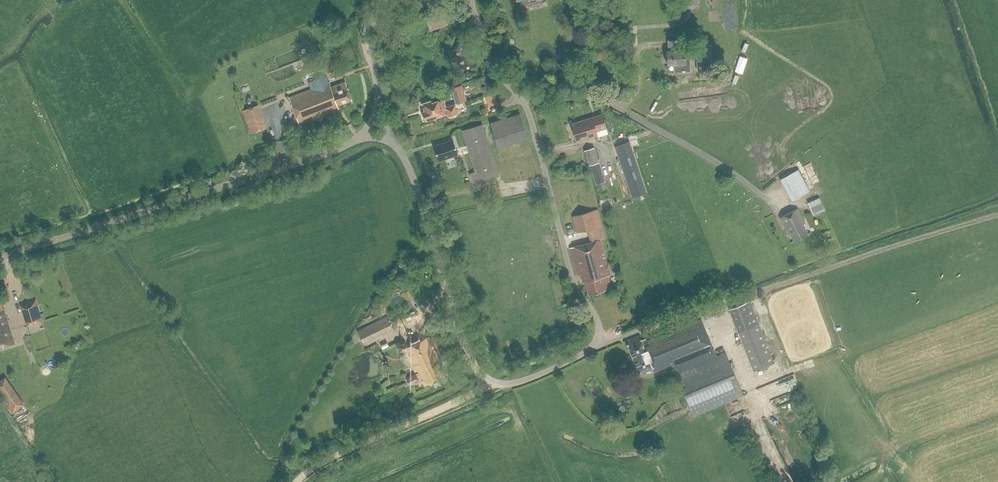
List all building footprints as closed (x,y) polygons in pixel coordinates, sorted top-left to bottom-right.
[(443,9),(424,15),(430,32),(448,25),(443,9)] [(468,45),(451,51),(454,60),(456,59),(460,71),(475,66),(468,45)] [(684,50),(667,50),(667,65),(677,65),(677,72),(690,72),(690,56),(685,56),(684,50)] [(710,51),(694,52),(694,61),(697,61),(697,70),(711,70),(710,51)] [(320,86),(288,98),(299,124),(338,109),(337,106),(352,101),(346,82),(331,87),(327,77),(318,80),(320,86)] [(466,101),(461,84),(451,87),(455,104),(466,101)] [(441,108),(445,107),(443,100),(431,103),(430,102),(422,104),(424,112),(441,107),(441,108)] [(424,112),(422,112),(423,114),(422,115),(423,118),(424,119),(425,121),(447,114),(448,117),(450,116),(451,117),(455,116),(455,115),(457,114),(454,104),(445,107),(441,108),(441,107),(424,112)] [(245,115),(260,110),(258,105),(243,111),(245,115)] [(490,122),(498,147),(527,138),(520,114),(490,122)] [(603,114),(571,124),(576,143),(598,136),(596,132),(607,129),(603,114)] [(499,177),(482,125),(461,131),(474,172),(469,173),(473,185),(499,177)] [(452,140),(433,146),(438,161),(457,155),(452,140)] [(599,162),(594,147),(584,150),(589,165),(599,162)] [(633,153),(618,158),(631,194),(645,190),(633,153)] [(811,193),(800,171),(781,181),(793,203),(811,193)] [(811,201),(816,214),(828,209),(822,196),(811,201)] [(592,211),(572,216),(577,232),(596,227),(602,225),(598,209),(592,211)] [(797,209),(780,218),(788,235),(790,234),(794,242),(808,235),(802,225),(805,224),(797,209)] [(590,243),(569,248),(577,275),(582,273),(589,295),(611,289),(607,276),(610,275),(600,240),(590,243)] [(43,321),(37,300),(21,305),(28,326),(43,321)] [(14,344),(4,310),(3,311),(0,301),(0,348),(14,344)] [(774,364),(750,302),(730,309),(754,372),(774,364)] [(725,354),(716,357),(709,339),(699,316),(654,335),(641,340),(639,336),(626,341),(639,372),(652,367),(654,371),(663,368),(672,365),(692,416),(743,395),(725,354)] [(387,317),(357,331),(363,345),(394,331),(387,317)] [(422,379),(424,378),(427,384),(441,376),(435,363),(437,361),(426,338),(406,348),(418,373),(407,378),(410,385),(418,381),(417,378),(421,376),(422,379)] [(5,375),(0,379),(0,396),(11,412),(24,403),(5,375)]
